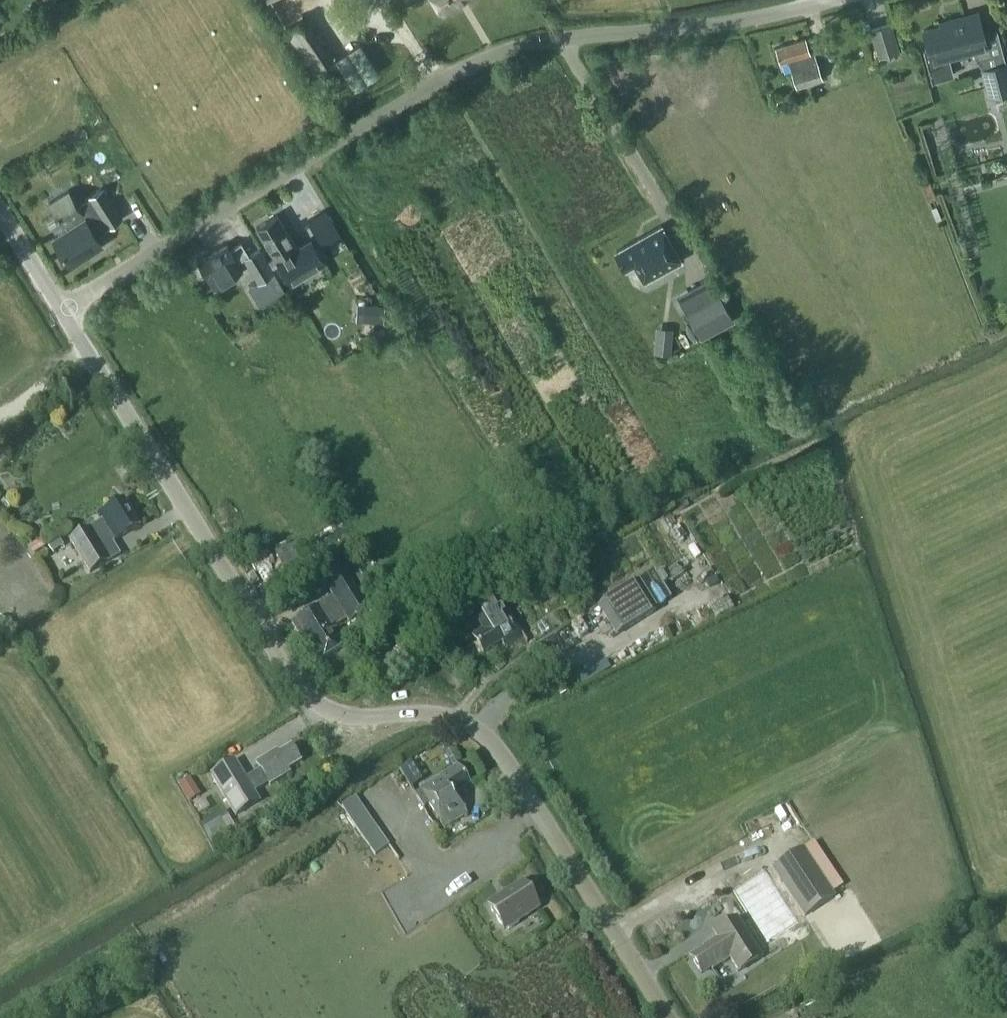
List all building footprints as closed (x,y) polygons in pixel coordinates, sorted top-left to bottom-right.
[(58,0),(38,0),(48,15),(62,6),(58,0)] [(444,13),(465,0),(436,0),(444,13)] [(976,56),(980,55),(989,53),(989,52),(982,25),(969,28),(965,14),(948,19),(949,22),(925,28),(929,45),(924,46),(933,80),(934,80),(934,78),(954,73),(949,53),(974,47),(976,56)] [(286,29),(312,69),(329,58),(302,18),(286,29)] [(891,23),(871,30),(879,56),(899,50),(891,23)] [(788,60),(796,87),(823,79),(814,52),(820,51),(816,38),(806,41),(805,38),(776,48),(781,62),(788,60)] [(980,55),(991,94),(1006,90),(1006,65),(1002,48),(989,52),(989,53),(980,55)] [(68,188),(48,201),(63,225),(64,225),(66,228),(53,236),(71,264),(102,244),(97,237),(108,225),(122,216),(103,187),(89,196),(90,197),(79,205),(68,188)] [(308,219),(322,243),(338,234),(323,210),(308,219)] [(276,258),(275,259),(278,264),(290,283),(325,261),(310,237),(296,246),(295,243),(277,212),(255,226),(274,257),(275,256),(276,258)] [(625,271),(633,266),(643,282),(683,260),(662,223),(614,251),(625,271)] [(198,259),(214,285),(242,268),(241,267),(246,264),(257,282),(272,272),(257,247),(247,253),(239,240),(229,247),(226,242),(198,259)] [(270,269),(278,264),(275,259),(273,256),(265,261),(270,269)] [(283,291),(272,272),(257,282),(268,300),(283,291)] [(719,294),(686,312),(701,338),(733,320),(719,294)] [(384,305),(363,305),(363,322),(383,322),(384,305)] [(656,326),(653,352),(670,354),(673,328),(656,326)] [(69,541),(89,574),(114,558),(120,555),(113,543),(107,546),(106,546),(139,525),(123,500),(96,516),(100,522),(87,530),(69,541)] [(57,538),(47,545),(52,553),(63,547),(57,538)] [(40,539),(27,547),(32,555),(45,547),(40,539)] [(276,552),(286,574),(307,564),(297,542),(276,552)] [(334,628),(368,608),(345,569),(324,581),(334,599),(321,607),(320,605),(292,622),(306,646),(310,643),(320,661),(345,646),(334,628)] [(598,607),(616,636),(655,612),(637,583),(598,607)] [(46,586),(35,593),(42,605),(48,601),(47,599),(52,596),(46,586)] [(471,635),(483,654),(501,643),(504,647),(523,636),(508,612),(505,614),(495,597),(471,612),(481,629),(471,635)] [(562,611),(546,621),(553,633),(569,623),(562,611)] [(212,776),(236,816),(259,803),(254,794),(269,785),(289,774),(287,771),(298,764),(289,750),(280,755),(277,751),(256,763),(261,771),(245,780),(234,762),(212,776)] [(419,788),(421,790),(415,794),(424,808),(429,804),(443,827),(467,813),(455,793),(469,785),(457,765),(419,788)] [(189,779),(178,786),(183,796),(195,788),(189,779)] [(220,821),(203,831),(213,847),(229,836),(220,821)] [(389,847),(375,857),(384,870),(398,861),(389,847)] [(774,869),(805,918),(835,898),(804,850),(774,869)] [(793,920),(760,867),(728,887),(760,940),(793,920)] [(504,930),(507,928),(508,930),(519,923),(517,921),(538,908),(522,883),(488,905),(504,930)] [(737,919),(714,933),(718,938),(703,947),(704,949),(691,957),(701,974),(711,967),(713,969),(730,959),(739,972),(762,958),(742,926),(737,919)]
